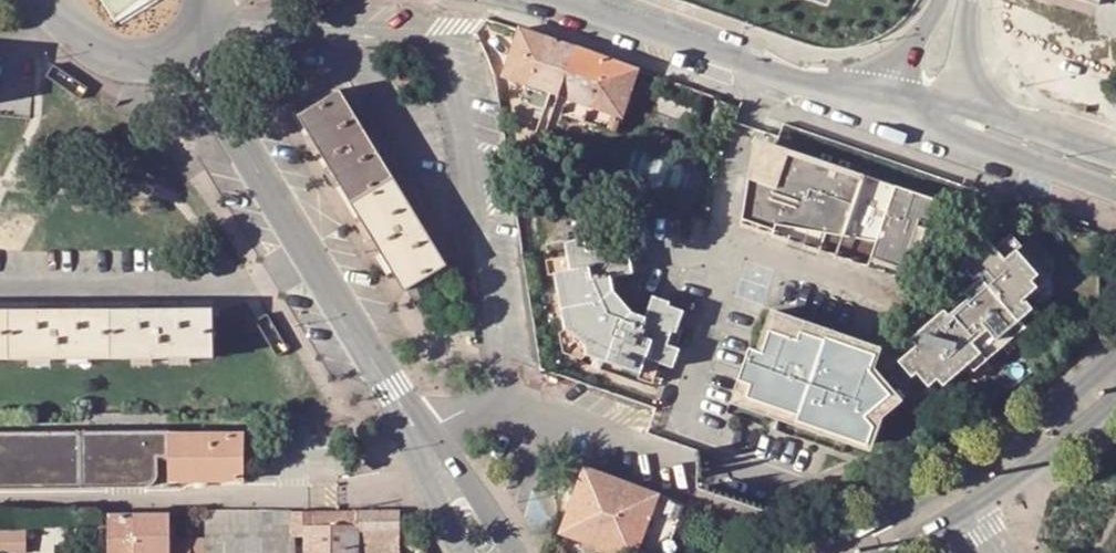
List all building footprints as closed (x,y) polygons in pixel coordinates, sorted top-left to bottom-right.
[(543,105),(548,90),(557,93),(574,45),(519,26),(504,73),(529,82),(523,98),(543,105)] [(587,104),(584,110),(582,117),(616,129),(637,68),(574,45),(557,93),(587,104)] [(54,66),(48,76),(82,98),(89,88),(54,66)] [(704,98),(664,83),(656,106),(695,121),(704,98)] [(445,264),(340,91),(299,116),(402,290),(445,264)] [(748,175),(762,179),(774,145),(754,138),(748,175)] [(862,176),(774,145),(762,179),(748,175),(741,215),(820,239),(817,247),(897,275),(916,224),(933,230),(942,205),(933,202),(935,198),(863,173),(862,176)] [(575,245),(574,246),(575,257),(560,259),(569,317),(580,322),(590,334),(590,345),(643,366),(650,350),(670,358),(677,339),(670,337),(674,323),(679,325),(688,305),(671,298),(673,295),(656,288),(647,308),(637,304),(620,283),(619,266),(640,264),(638,244),(632,245),(631,230),(608,232),(608,238),(594,239),(594,232),(574,234),(575,245)] [(969,295),(961,302),(948,313),(944,308),(910,336),(917,345),(907,353),(904,355),(916,369),(928,383),(937,375),(948,366),(954,372),(968,360),(980,351),(986,358),(1024,325),(1018,318),(1031,307),(1022,296),(1033,287),(1036,285),(1031,279),(1019,266),(1027,260),(1017,248),(1021,245),(1010,231),(994,245),(985,236),(973,246),(976,250),(961,262),(974,277),(979,273),(982,277),(965,291),(969,295)] [(558,247),(560,259),(575,257),(574,246),(558,247)] [(1027,260),(1019,266),(1031,279),(1038,273),(1027,260)] [(1033,287),(1022,296),(1031,307),(1042,298),(1033,287)] [(944,308),(948,313),(961,302),(954,293),(940,304),(944,308)] [(802,318),(773,307),(758,348),(749,345),(738,377),(751,382),(747,394),(798,412),(796,417),(868,441),(874,423),(871,422),(864,420),(876,383),(866,368),(872,351),(820,336),(798,328),(802,318)] [(110,309),(110,357),(212,356),(212,308),(110,309)] [(9,310),(9,357),(110,357),(110,309),(9,310)] [(9,357),(9,310),(0,310),(0,358),(9,357)] [(268,314),(257,320),(278,355),(289,349),(268,314)] [(580,342),(590,334),(580,322),(570,331),(580,342)] [(907,353),(917,345),(910,336),(900,345),(907,353)] [(975,367),(986,358),(980,351),(968,360),(975,367)] [(912,372),(916,369),(904,355),(900,359),(912,372)] [(954,372),(948,366),(937,375),(943,382),(954,372)] [(751,382),(738,377),(734,390),(747,394),(751,382)] [(881,391),(876,383),(864,420),(871,422),(881,391)] [(244,433),(172,432),(171,478),(234,479),(234,455),(244,455),(244,433)] [(147,485),(147,434),(110,434),(0,435),(0,488),(147,485)] [(164,448),(164,436),(147,434),(147,485),(155,483),(159,476),(157,456),(165,456),(164,448)] [(244,455),(234,455),(234,479),(244,479),(244,455)] [(619,552),(635,552),(656,495),(584,467),(561,531),(619,552)] [(635,552),(665,552),(683,505),(656,495),(635,552)] [(396,531),(395,507),(375,507),(226,509),(226,539),(222,539),(222,552),(290,552),(289,535),(302,535),(303,552),(357,552),(356,531),(396,531)] [(190,509),(110,510),(108,510),(109,552),(191,552),(190,509)] [(190,509),(191,552),(222,552),(222,539),(226,539),(226,509),(190,509)] [(0,527),(0,550),(27,549),(27,526),(0,527)] [(396,531),(356,531),(357,552),(396,552),(396,531)]
